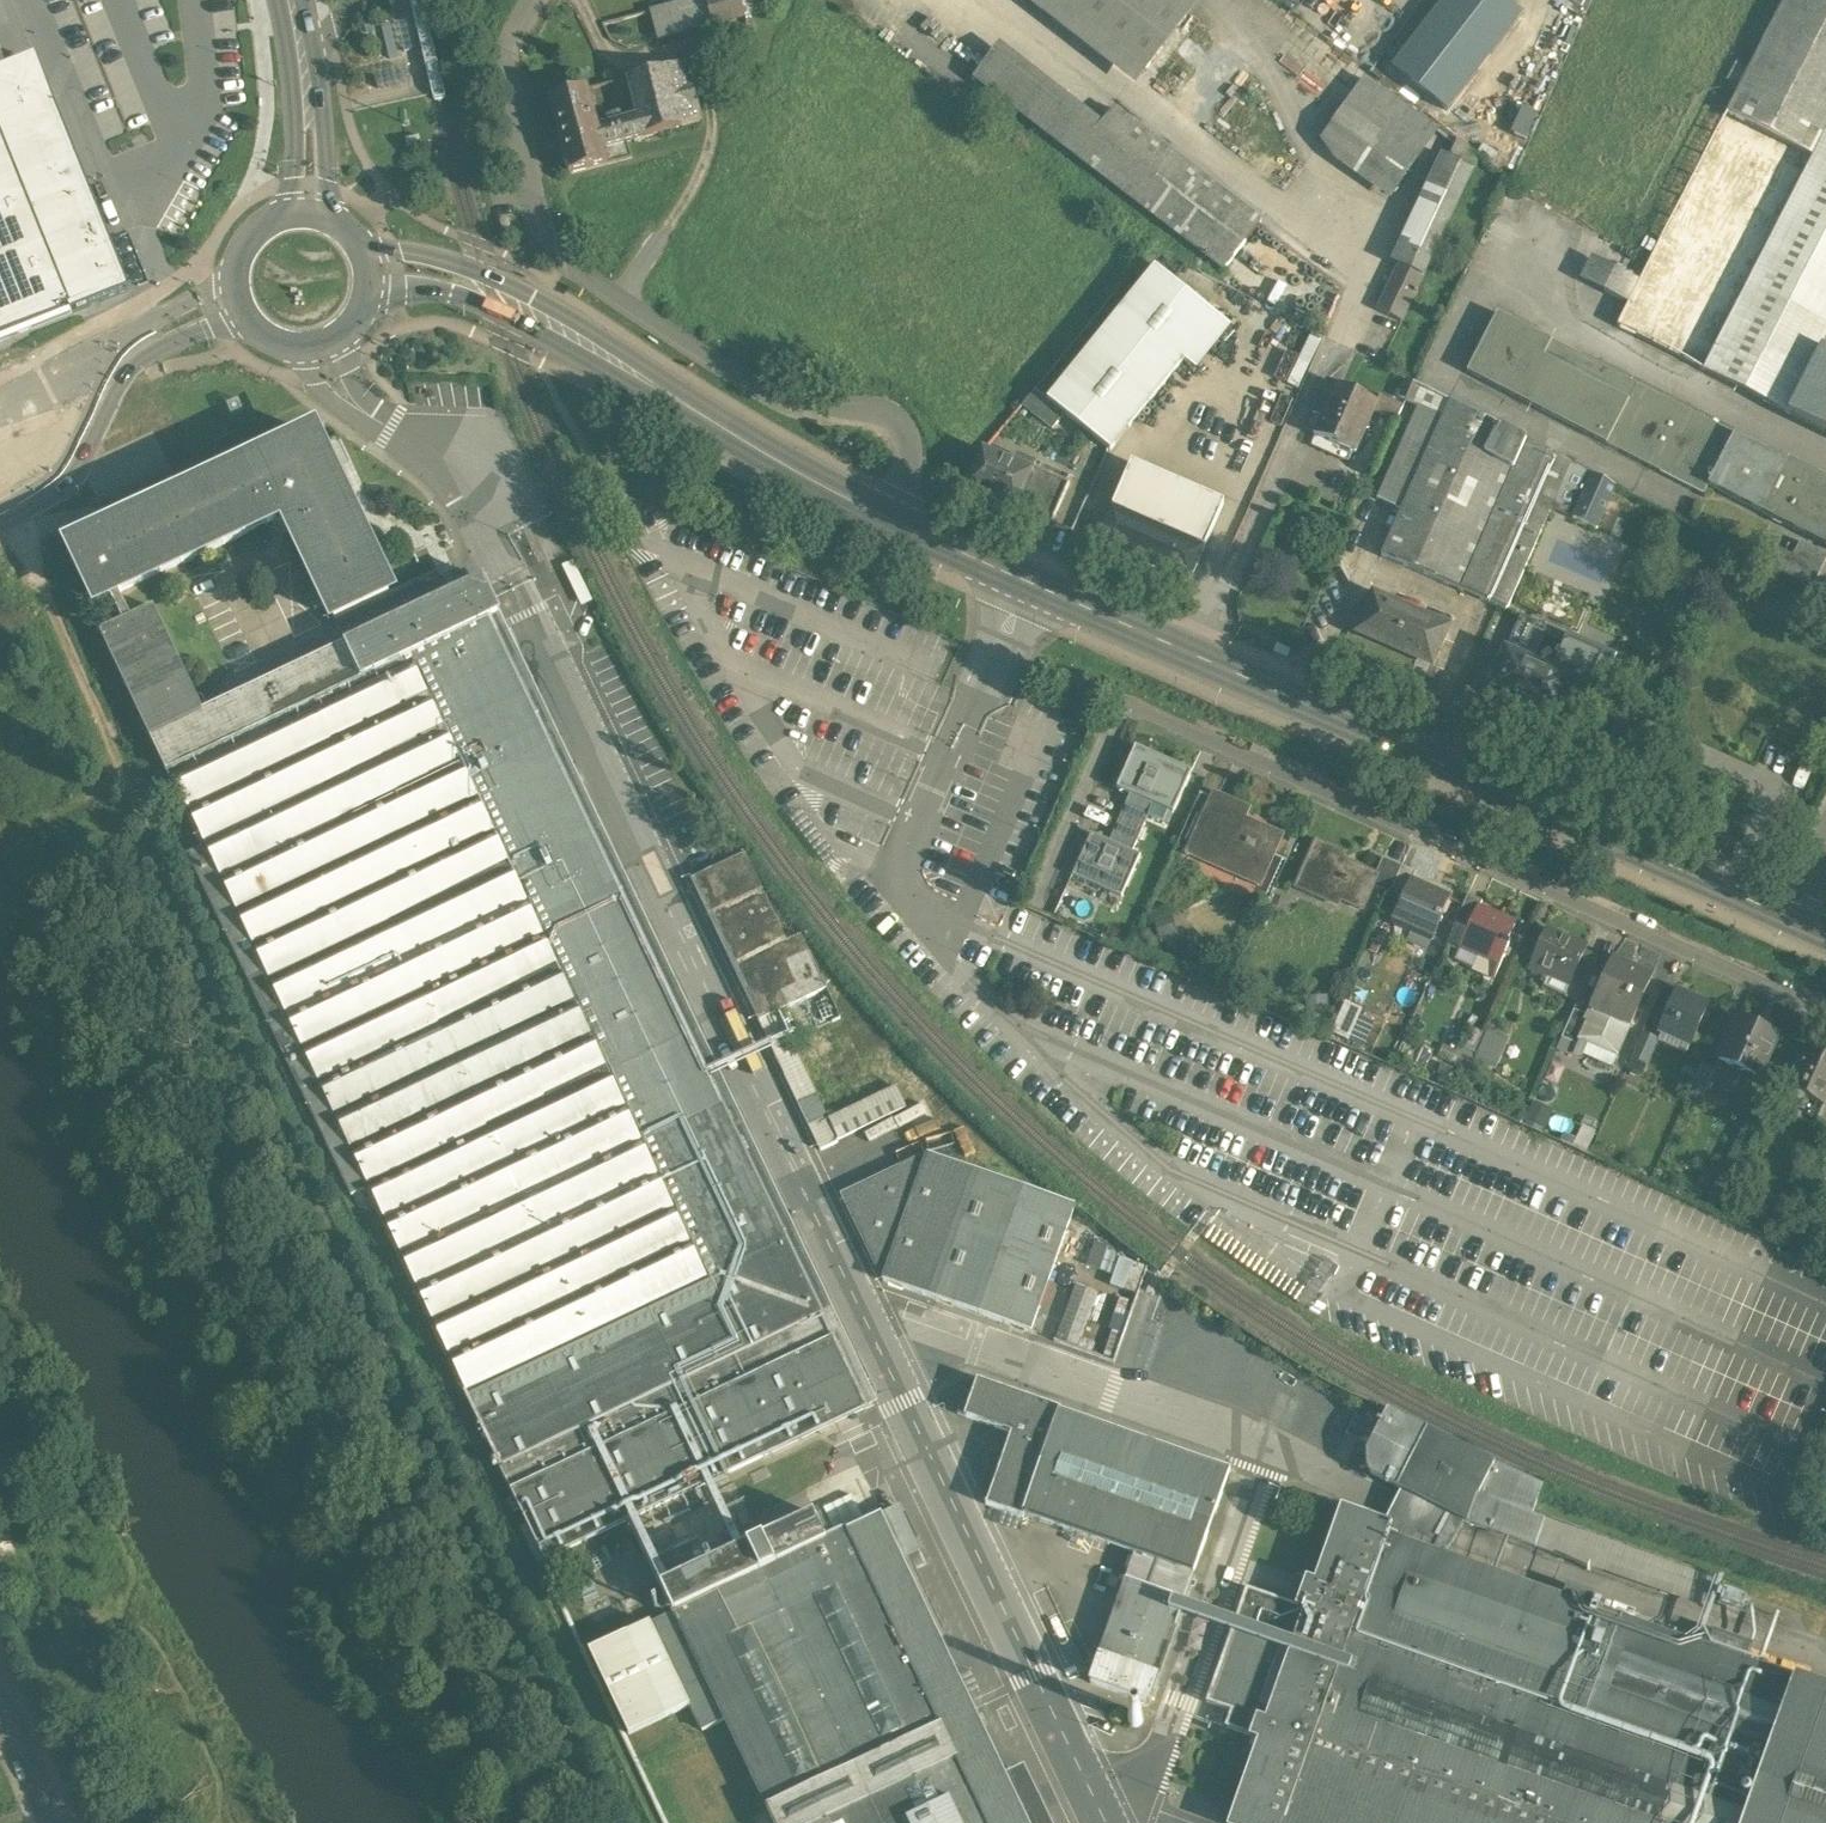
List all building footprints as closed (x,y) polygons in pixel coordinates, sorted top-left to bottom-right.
[(650,9),(657,38),(712,24),(706,0),(686,0),(650,9)] [(712,24),(745,15),(741,0),(706,0),(712,24)] [(1055,0),(1025,0),(1133,83),(1144,69),(1055,0)] [(1166,0),(1055,0),(1144,69),(1186,15),(1166,0)] [(1186,15),(1199,0),(1166,0),(1186,15)] [(1449,110),(1518,19),(1493,0),(1447,0),(1395,69),(1449,110)] [(1823,0),(1785,0),(1664,234),(1640,282),(1628,305),(1617,328),(1825,435),(1825,2),(1823,0)] [(133,293),(41,53),(0,69),(0,344),(133,293)] [(1096,133),(994,55),(976,78),(1078,156),(1096,133)] [(685,62),(629,77),(639,116),(645,136),(700,121),(685,62)] [(1437,130),(1365,80),(1322,141),(1394,191),(1437,130)] [(639,116),(598,127),(593,109),(598,107),(592,86),(549,98),(569,173),(607,163),(603,147),(627,141),(645,136),(639,116)] [(1523,106),(1518,130),(1532,133),(1537,109),(1523,106)] [(1260,222),(1114,109),(1096,133),(1078,156),(1225,269),(1260,222)] [(627,141),(603,147),(607,163),(632,157),(627,141)] [(1457,141),(1376,310),(1401,322),(1414,294),(1415,295),(1417,292),(1415,291),(1479,157),(1457,141)] [(1579,279),(1628,305),(1640,282),(1591,257),(1579,279)] [(1155,268),(1047,401),(1064,415),(1110,451),(1217,318),(1155,268)] [(1733,436),(1496,315),(1466,374),(1703,495),(1707,487),(1733,436)] [(1419,386),(1406,380),(1398,398),(1412,403),(1419,386)] [(1375,403),(1328,381),(1313,415),(1320,418),(1312,435),(1355,454),(1374,411),(1377,403),(1375,403)] [(1569,463),(1419,386),(1412,403),(1418,406),(1376,499),(1402,510),(1382,556),(1504,611),(1549,509),(1569,463)] [(1047,401),(1035,391),(1022,405),(1052,430),(1064,415),(1047,401)] [(1402,407),(1378,396),(1375,403),(1377,403),(1374,411),(1396,421),(1402,407)] [(314,435),(72,549),(98,604),(111,598),(123,623),(131,619),(119,594),(276,520),(289,525),(334,619),(389,593),(314,435)] [(1733,436),(1707,487),(1825,548),(1825,483),(1733,436)] [(1013,464),(984,451),(983,452),(966,490),(1014,511),(1016,507),(1032,472),(1033,468),(1034,468),(1036,464),(1017,456),(1013,464)] [(1223,503),(1131,462),(1112,507),(1204,547),(1223,503)] [(1591,475),(1569,463),(1549,509),(1572,519),(1591,475)] [(1034,468),(1033,468),(1032,472),(1016,507),(1052,523),(1069,484),(1034,468)] [(1591,475),(1572,519),(1596,529),(1614,487),(1591,475)] [(1204,547),(1112,507),(1097,542),(1165,572),(1164,574),(1188,585),(1204,547)] [(1800,543),(1792,558),(1777,550),(1769,566),(1812,589),(1825,561),(1825,556),(1800,543)] [(493,607),(479,579),(461,588),(463,591),(472,586),(484,611),(493,607)] [(463,591),(204,714),(154,608),(131,619),(123,623),(100,633),(170,780),(171,780),(492,628),(484,611),(472,586),(463,591)] [(1448,628),(1373,595),(1356,633),(1431,666),(1448,628)] [(98,625),(89,605),(80,609),(89,629),(98,625)] [(1567,635),(1520,615),(1504,652),(1550,673),(1567,635)] [(492,628),(171,780),(367,1191),(500,1468),(500,1467),(529,1527),(545,1562),(865,1408),(492,628)] [(1550,673),(1504,652),(1488,691),(1557,721),(1564,705),(1576,710),(1585,688),(1598,693),(1614,656),(1589,645),(1590,643),(1585,641),(1584,643),(1567,635),(1550,673)] [(1191,772),(1135,747),(1117,789),(1130,795),(1125,805),(1149,815),(1154,805),(1173,814),(1191,772)] [(1248,811),(1214,795),(1187,856),(1189,857),(1190,854),(1204,861),(1203,863),(1205,864),(1208,858),(1242,869),(1239,878),(1256,886),(1256,888),(1258,888),(1264,873),(1266,873),(1282,837),(1256,826),(1251,830),(1241,825),(1248,811)] [(1149,815),(1125,805),(1120,818),(1143,828),(1149,815)] [(1143,828),(1120,818),(1114,830),(1138,841),(1143,828)] [(1138,841),(1114,830),(1109,842),(1091,834),(1073,876),(1122,897),(1140,856),(1132,852),(1138,841)] [(1344,856),(1316,843),(1296,888),(1314,896),(1316,891),(1361,910),(1369,892),(1371,892),(1373,886),(1377,877),(1376,876),(1353,866),(1351,871),(1340,866),(1344,856)] [(86,846),(73,852),(79,865),(92,859),(86,846)] [(367,1191),(204,849),(188,856),(352,1198),(367,1191)] [(787,943),(745,855),(692,880),(759,1022),(778,1014),(827,990),(801,936),(787,943)] [(1401,868),(1383,860),(1376,876),(1377,877),(1373,886),(1390,894),(1401,869),(1401,868)] [(1382,913),(1392,918),(1408,882),(1412,874),(1401,869),(1390,894),(1382,913)] [(1448,899),(1408,882),(1392,918),(1392,920),(1411,929),(1406,942),(1424,950),(1430,937),(1433,938),(1442,916),(1440,915),(1448,899)] [(1467,896),(1455,924),(1468,930),(1481,902),(1467,896)] [(1468,930),(1460,948),(1480,957),(1481,955),(1501,963),(1509,945),(1507,944),(1515,926),(1513,925),(1512,929),(1477,914),(1482,903),(1481,902),(1468,930)] [(1447,943),(1460,948),(1468,930),(1455,924),(1447,943)] [(1585,949),(1546,932),(1529,970),(1549,979),(1552,971),(1572,980),(1585,951),(1585,949)] [(1585,951),(1572,980),(1585,986),(1597,956),(1585,951)] [(1494,979),(1501,963),(1481,955),(1480,957),(1474,971),(1494,979)] [(1588,1016),(1579,1038),(1615,1054),(1651,972),(1615,956),(1588,1016)] [(1708,1005),(1677,991),(1659,1031),(1690,1045),(1708,1005)] [(1307,1021),(1329,1019),(1328,994),(1305,996),(1307,1021)] [(1346,1001),(1332,1030),(1348,1038),(1362,1008),(1346,1001)] [(1573,1052),(1579,1038),(1588,1016),(1574,1010),(1562,1037),(1565,1038),(1561,1047),(1573,1052)] [(778,1014),(759,1022),(821,1151),(839,1142),(838,1140),(906,1108),(896,1087),(828,1120),(778,1014)] [(1777,1036),(1737,1018),(1718,1061),(1758,1079),(1777,1036)] [(1438,1055),(1469,1069),(1474,1059),(1484,1036),(1486,1032),(1471,1026),(1462,1046),(1459,1045),(1457,1049),(1442,1044),(1438,1055)] [(1643,1032),(1627,1067),(1643,1073),(1658,1038),(1643,1032)] [(1494,1041),(1484,1036),(1474,1059),(1485,1064),(1494,1041)] [(1806,1049),(1800,1062),(1798,1061),(1782,1096),(1800,1104),(1803,1098),(1822,1106),(1824,1107),(1825,1102),(1825,1058),(1806,1049)] [(1702,1064),(1691,1088),(1704,1094),(1715,1069),(1702,1064)] [(868,1070),(864,1068),(861,1070),(860,1073),(861,1075),(862,1077),(864,1077),(866,1077),(868,1075),(869,1073),(868,1070)] [(841,1089),(833,1073),(820,1080),(827,1095),(841,1089)] [(874,1088),(875,1086),(874,1084),(873,1082),(871,1082),(868,1083),(867,1084),(866,1086),(867,1088),(869,1090),(871,1090),(873,1090),(874,1088)] [(859,1083),(846,1089),(853,1104),(866,1098),(859,1083)] [(849,1106),(842,1091),(828,1097),(836,1113),(849,1106)] [(929,1095),(906,1108),(919,1136),(943,1125),(929,1095)] [(1534,1101),(1525,1120),(1543,1129),(1552,1108),(1534,1101)] [(1824,1107),(1822,1106),(1815,1120),(1825,1125),(1825,1102),(1824,1107)] [(907,1123),(908,1119),(907,1116),(904,1113),(901,1112),(897,1113),(895,1116),(894,1120),(895,1123),(897,1126),(901,1127),(904,1126),(907,1123)] [(890,1131),(891,1128),(890,1124),(887,1122),(883,1121),(880,1122),(877,1124),(876,1128),(877,1131),(880,1134),(884,1135),(887,1134),(890,1131)] [(872,1139),(873,1136),(872,1132),(870,1130),(866,1129),(863,1130),(860,1133),(859,1136),(860,1140),(863,1142),(866,1143),(870,1142),(872,1139)] [(915,1140),(916,1137),(915,1133),(912,1131),(909,1130),(905,1131),(903,1133),(902,1137),(903,1140),(905,1143),(909,1144),(913,1143),(915,1140)] [(855,1148),(856,1144),(855,1141),(852,1138),(849,1137),(845,1138),(843,1141),(842,1144),(843,1148),(845,1150),(849,1151),(853,1150),(855,1148)] [(898,1149),(899,1145),(898,1141),(895,1139),(892,1138),(888,1139),(886,1142),(885,1145),(886,1149),(888,1151),(892,1152),(895,1151),(898,1149)] [(881,1157),(882,1153),(881,1150),(878,1147),(874,1146),(871,1147),(868,1150),(867,1153),(868,1157),(871,1159),(875,1160),(878,1159),(881,1157)] [(863,1165),(864,1161),(863,1158),(861,1155),(857,1154),(854,1155),(851,1158),(850,1162),(851,1165),(854,1168),(857,1169),(861,1168),(863,1165)] [(928,1155),(842,1196),(883,1281),(928,1155)] [(928,1155),(883,1281),(928,1297),(973,1171),(928,1155)] [(973,1171),(928,1297),(1030,1333),(1075,1207),(973,1171)] [(1081,1345),(1101,1290),(1078,1282),(1058,1337),(1081,1345)] [(1061,1409),(970,1377),(957,1414),(1020,1436),(995,1506),(986,1503),(985,1504),(1023,1517),(1023,1515),(1058,1411),(1060,1411),(1061,1409)] [(1060,1411),(1058,1411),(1023,1515),(1135,1553),(1191,1572),(1193,1573),(1229,1470),(1060,1411)] [(1462,1521),(1465,1522),(1534,1547),(1545,1520),(1532,1515),(1542,1486),(1479,1458),(1387,1411),(1376,1432),(1416,1451),(1397,1486),(1401,1488),(1451,1515),(1462,1521)] [(1416,1451),(1376,1432),(1367,1449),(1367,1466),(1370,1473),(1397,1486),(1416,1451)] [(1388,1524),(1385,1534),(1432,1551),(1451,1515),(1401,1488),(1384,1523),(1388,1524)] [(893,1498),(874,1507),(879,1517),(882,1515),(897,1508),(893,1498)] [(743,1502),(717,1514),(727,1536),(753,1524),(743,1502)] [(1385,1534),(1388,1524),(1384,1523),(1341,1507),(1315,1582),(1306,1579),(1297,1606),(1305,1609),(1294,1643),(1266,1722),(1258,1719),(1251,1737),(1260,1740),(1230,1822),(1284,1822),(1385,1534)] [(867,1519),(867,1516),(867,1513),(864,1510),(861,1510),(858,1511),(856,1513),(855,1516),(856,1519),(858,1521),(861,1522),(864,1521),(867,1519)] [(813,1515),(661,1587),(674,1614),(826,1541),(813,1515)] [(849,1531),(848,1530),(826,1541),(674,1614),(724,1719),(725,1722),(774,1822),(1029,1822),(882,1515),(879,1517),(849,1531)] [(855,1524),(856,1521),(855,1518),(853,1516),(850,1515),(848,1516),(846,1518),(845,1521),(846,1524),(848,1526),(851,1526),(853,1526),(855,1524)] [(1462,1521),(1451,1515),(1432,1551),(1444,1555),(1462,1521)] [(845,1529),(846,1526),(845,1523),(843,1521),(840,1520),(837,1521),(835,1523),(835,1526),(835,1529),(837,1531),(840,1531),(843,1531),(845,1529)] [(1612,1544),(1545,1520),(1534,1547),(1602,1571),(1612,1544)] [(537,1565),(545,1562),(529,1527),(521,1531),(537,1565)] [(1793,1679),(1444,1555),(1432,1551),(1385,1534),(1284,1822),(1742,1822),(1793,1679)] [(1748,1592),(1612,1544),(1602,1571),(1738,1619),(1748,1592)] [(1191,1572),(1135,1553),(1126,1579),(1182,1598),(1191,1572)] [(1182,1598),(1126,1579),(1088,1681),(1147,1701),(1184,1599),(1182,1598)] [(1297,1606),(1246,1589),(1235,1622),(1294,1643),(1305,1609),(1297,1606)] [(674,1614),(628,1637),(627,1635),(589,1653),(629,1737),(691,1708),(702,1733),(725,1722),(724,1719),(674,1614)] [(1294,1643),(1235,1622),(1206,1703),(1231,1712),(1225,1728),(1251,1737),(1258,1719),(1266,1722),(1294,1643)] [(1793,1679),(1742,1822),(1825,1822),(1825,1691),(1793,1679)]
